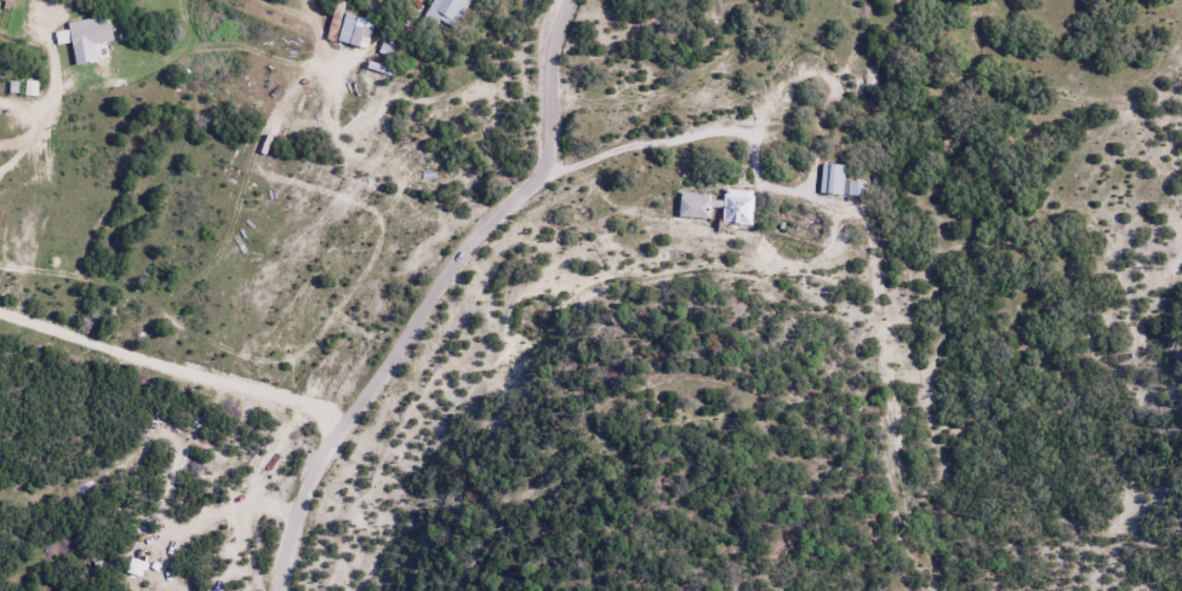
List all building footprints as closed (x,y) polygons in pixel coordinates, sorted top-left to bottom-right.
[(11,0),(0,0),(0,6),(9,8),(11,0)] [(471,0),(434,0),(421,24),(433,30),(439,20),(456,29),(471,0)] [(335,42),(365,50),(373,21),(343,13),(335,42)] [(66,22),(73,67),(95,63),(92,45),(111,42),(107,16),(66,22)] [(843,163),(820,163),(820,194),(843,194),(843,163)] [(865,196),(867,182),(848,180),(846,195),(865,196)] [(720,223),(751,224),(752,190),(722,189),(722,194),(678,192),(677,217),(710,219),(710,209),(721,209),(720,223)]
